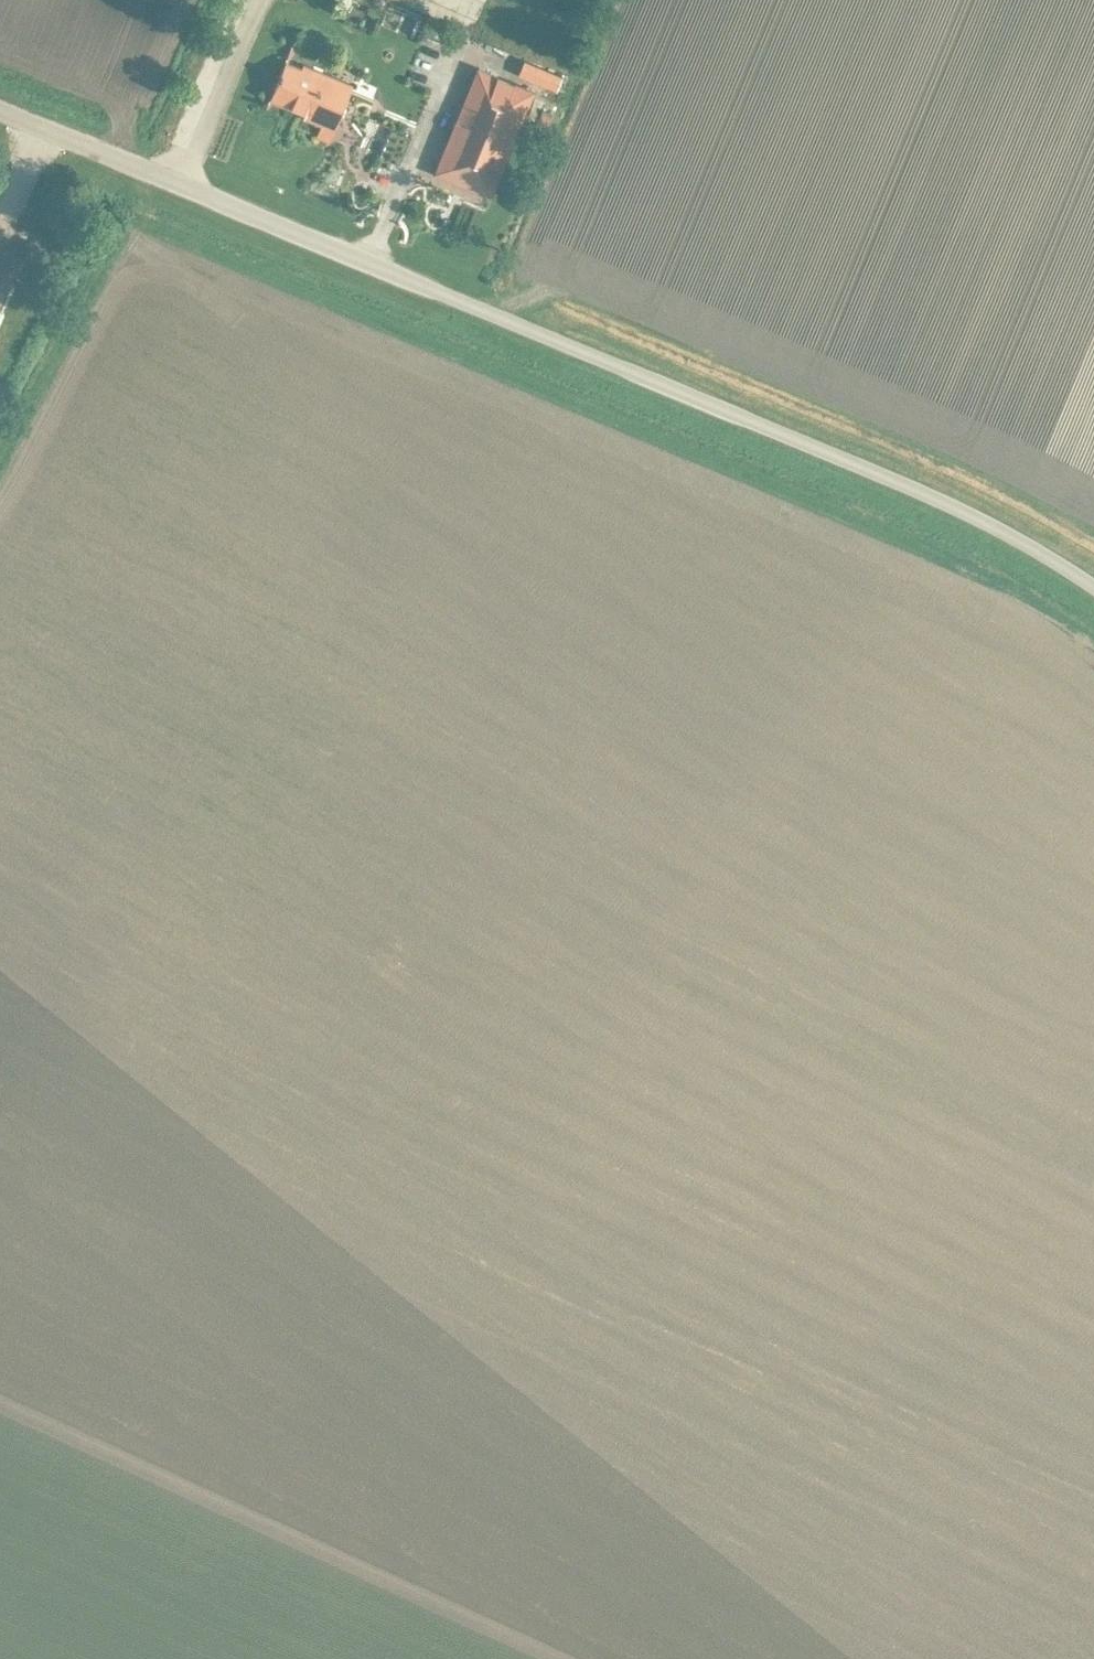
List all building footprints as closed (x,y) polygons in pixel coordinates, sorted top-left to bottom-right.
[(327,145),(352,84),(303,64),(301,68),(285,62),(281,72),(280,71),(278,77),(279,77),(271,97),(305,111),(304,115),(322,123),(315,140),(327,145)] [(530,90),(478,68),(446,146),(498,168),(530,90)]
